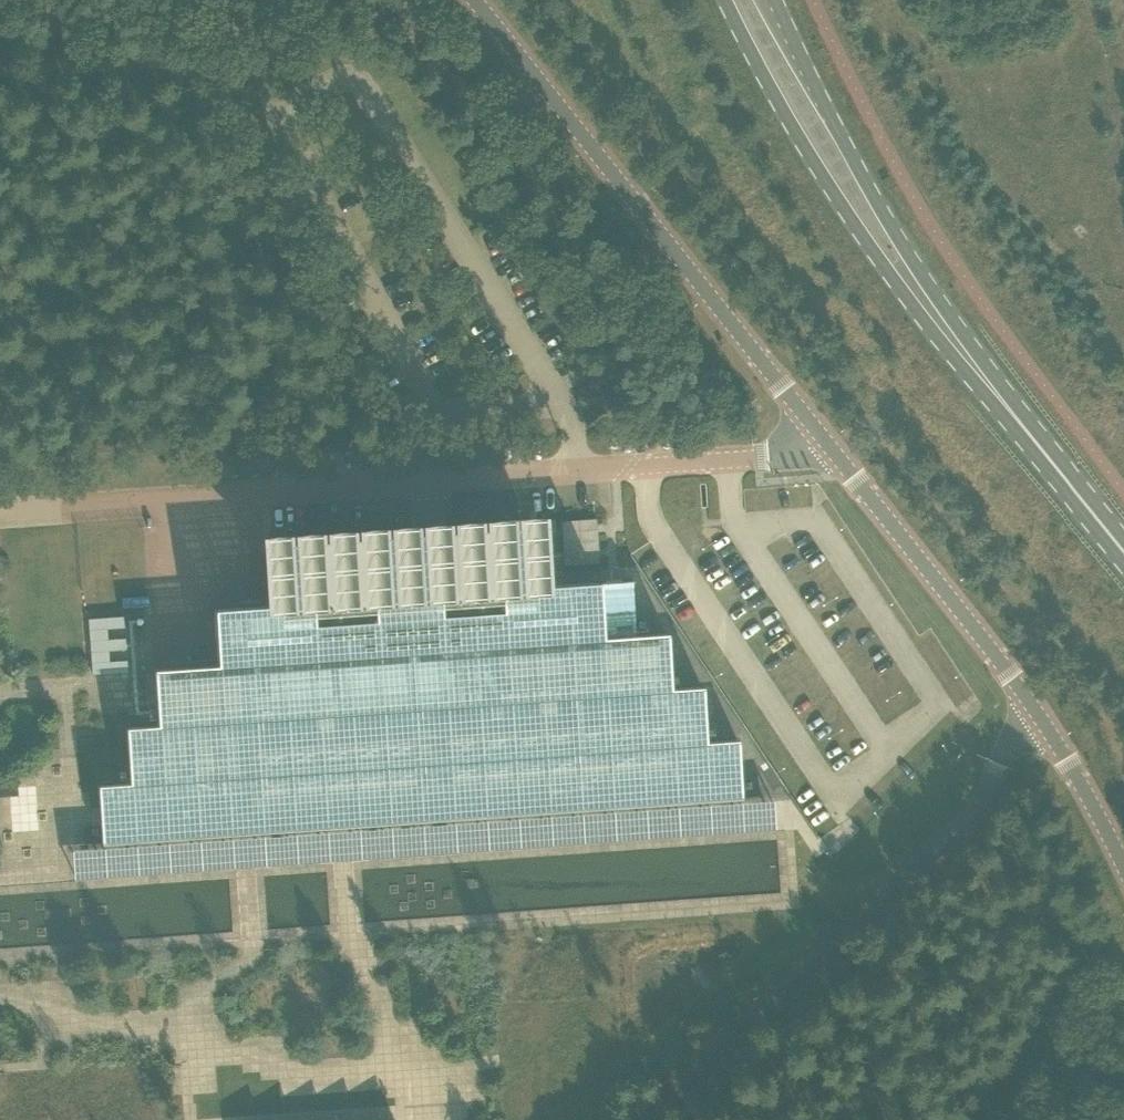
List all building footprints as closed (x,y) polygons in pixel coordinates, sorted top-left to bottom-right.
[(562,521),(565,565),(600,562),(597,518),(562,521)] [(532,529),(432,537),(272,548),(276,605),(214,609),(218,665),(154,669),(158,725),(126,728),(130,783),(99,785),(103,844),(350,826),(742,798),(738,740),(706,742),(702,687),(671,689),(667,633),(603,637),(599,582),(536,586),(532,529)] [(128,627),(128,616),(92,618),(96,673),(132,671),(131,660),(113,661),(112,650),(130,649),(129,638),(112,639),(111,628),(128,627)]
